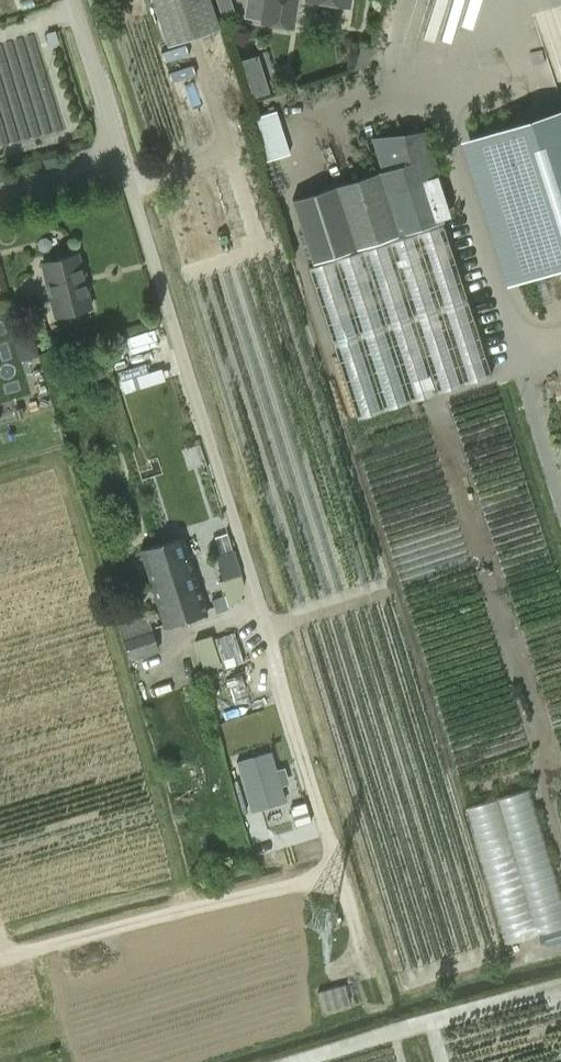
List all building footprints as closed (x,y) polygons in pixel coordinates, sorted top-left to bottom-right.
[(168,44),(218,28),(209,0),(153,0),(168,44)] [(220,9),(233,5),(231,0),(217,0),(220,9)] [(299,0),(263,0),(259,22),(294,28),(299,0)] [(481,0),(465,0),(454,33),(467,38),(481,0)] [(46,33),(50,45),(58,43),(54,30),(46,33)] [(358,49),(352,69),(367,63),(370,53),(358,49)] [(253,96),(268,91),(264,79),(256,74),(247,77),(253,96)] [(251,115),(264,159),(289,151),(276,107),(251,115)] [(560,268),(560,111),(460,143),(506,285),(560,268)] [(392,166),(292,199),(313,263),(442,222),(442,221),(428,178),(437,175),(427,144),(424,145),(421,136),(413,139),(412,137),(404,139),(405,139),(401,140),(402,143),(389,147),(392,155),(389,156),(392,166)] [(442,222),(313,263),(308,265),(357,418),(491,374),(442,222)] [(56,317),(69,314),(92,308),(78,254),(42,264),(56,317)] [(172,578),(185,617),(206,610),(183,536),(166,542),(177,577),(172,578)] [(164,624),(185,617),(172,578),(177,577),(166,542),(140,550),(164,624)] [(240,600),(243,587),(244,581),(233,547),(221,550),(229,576),(219,580),(224,595),(212,599),(215,609),(240,600)] [(122,635),(129,659),(159,651),(148,614),(119,623),(122,635)] [(217,637),(213,639),(211,634),(194,639),(204,669),(220,663),(221,667),(243,661),(234,632),(233,632),(232,628),(216,633),(217,637)] [(252,811),(286,801),(270,750),(237,760),(252,811)] [(560,926),(560,890),(534,784),(466,802),(502,941),(560,926)] [(295,826),(312,821),(305,801),(289,806),(295,826)] [(543,932),(547,944),(560,940),(560,927),(543,932)] [(322,1009),(351,1004),(347,982),(318,988),(322,1009)]
